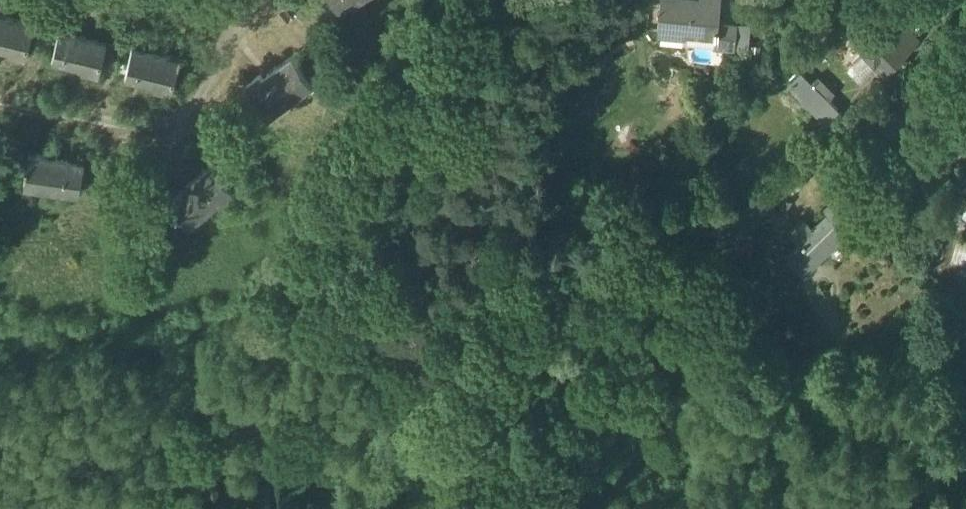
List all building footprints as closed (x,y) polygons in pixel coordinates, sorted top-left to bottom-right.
[(657,30),(687,33),(688,25),(716,28),(715,42),(716,42),(719,20),(720,0),(660,0),(657,30)] [(909,47),(875,13),(852,37),(865,49),(847,67),(861,80),(878,63),(886,70),(909,47)] [(0,14),(0,41),(10,44),(9,48),(26,52),(33,22),(0,14)] [(39,16),(33,42),(44,45),(51,18),(39,16)] [(737,21),(719,20),(716,42),(735,44),(737,21)] [(106,39),(59,27),(52,54),(82,61),(81,65),(98,70),(106,39)] [(112,37),(107,56),(117,59),(122,39),(112,37)] [(331,60),(314,37),(303,45),(319,68),(331,60)] [(179,56),(132,44),(126,71),(156,78),(155,83),(172,87),(179,56)] [(293,51),(262,73),(260,71),(247,80),(268,110),(312,78),(293,51)] [(819,88),(801,71),(790,83),(796,88),(789,95),(802,107),(808,101),(826,118),(838,106),(829,97),(834,92),(824,82),(819,88)] [(85,156),(29,148),(25,176),(80,184),(81,177),(83,167),(85,156)] [(114,158),(99,156),(97,169),(83,167),(81,177),(110,181),(114,158)] [(221,168),(214,159),(171,193),(189,216),(232,182),(227,175),(221,168)] [(832,211),(813,229),(803,218),(791,229),(816,256),(855,218),(836,198),(827,207),(832,211)]
